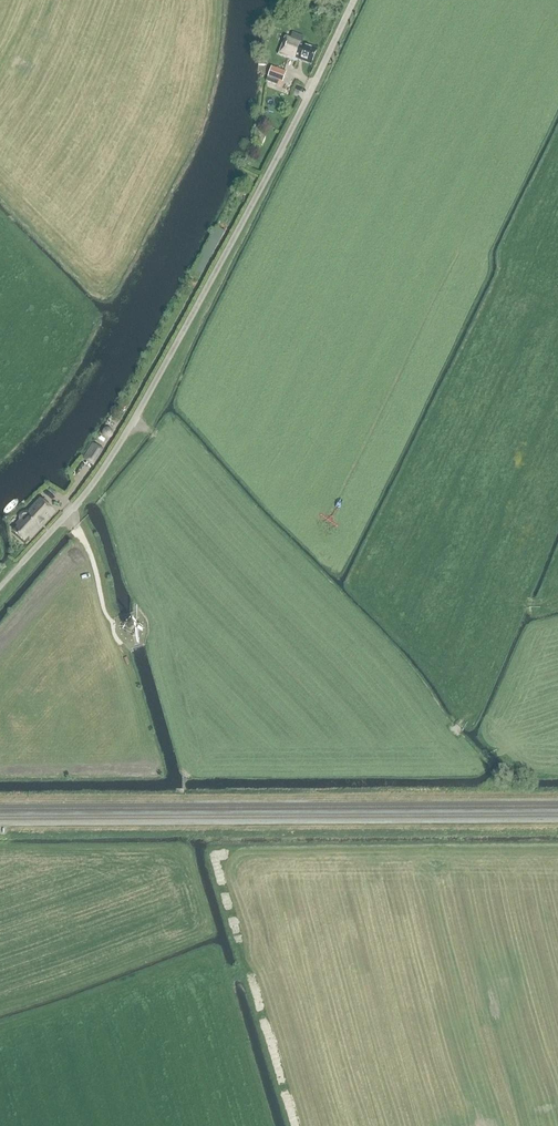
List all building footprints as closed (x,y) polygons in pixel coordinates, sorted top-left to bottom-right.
[(290,39),(285,37),(278,55),(297,62),(298,60),(311,65),(317,49),(301,43),(303,37),(292,33),(290,39)] [(282,82),(286,72),(271,66),(266,80),(277,85),(279,80),(282,82)] [(82,459),(93,466),(104,449),(92,442),(82,459)] [(28,536),(31,538),(55,512),(40,499),(26,513),(24,513),(22,514),(20,515),(20,518),(21,520),(16,525),(18,527),(14,532),(24,541),(28,536)] [(136,633),(139,628),(137,623),(132,621),(127,623),(125,627),(126,633),(131,635),(136,633)]
